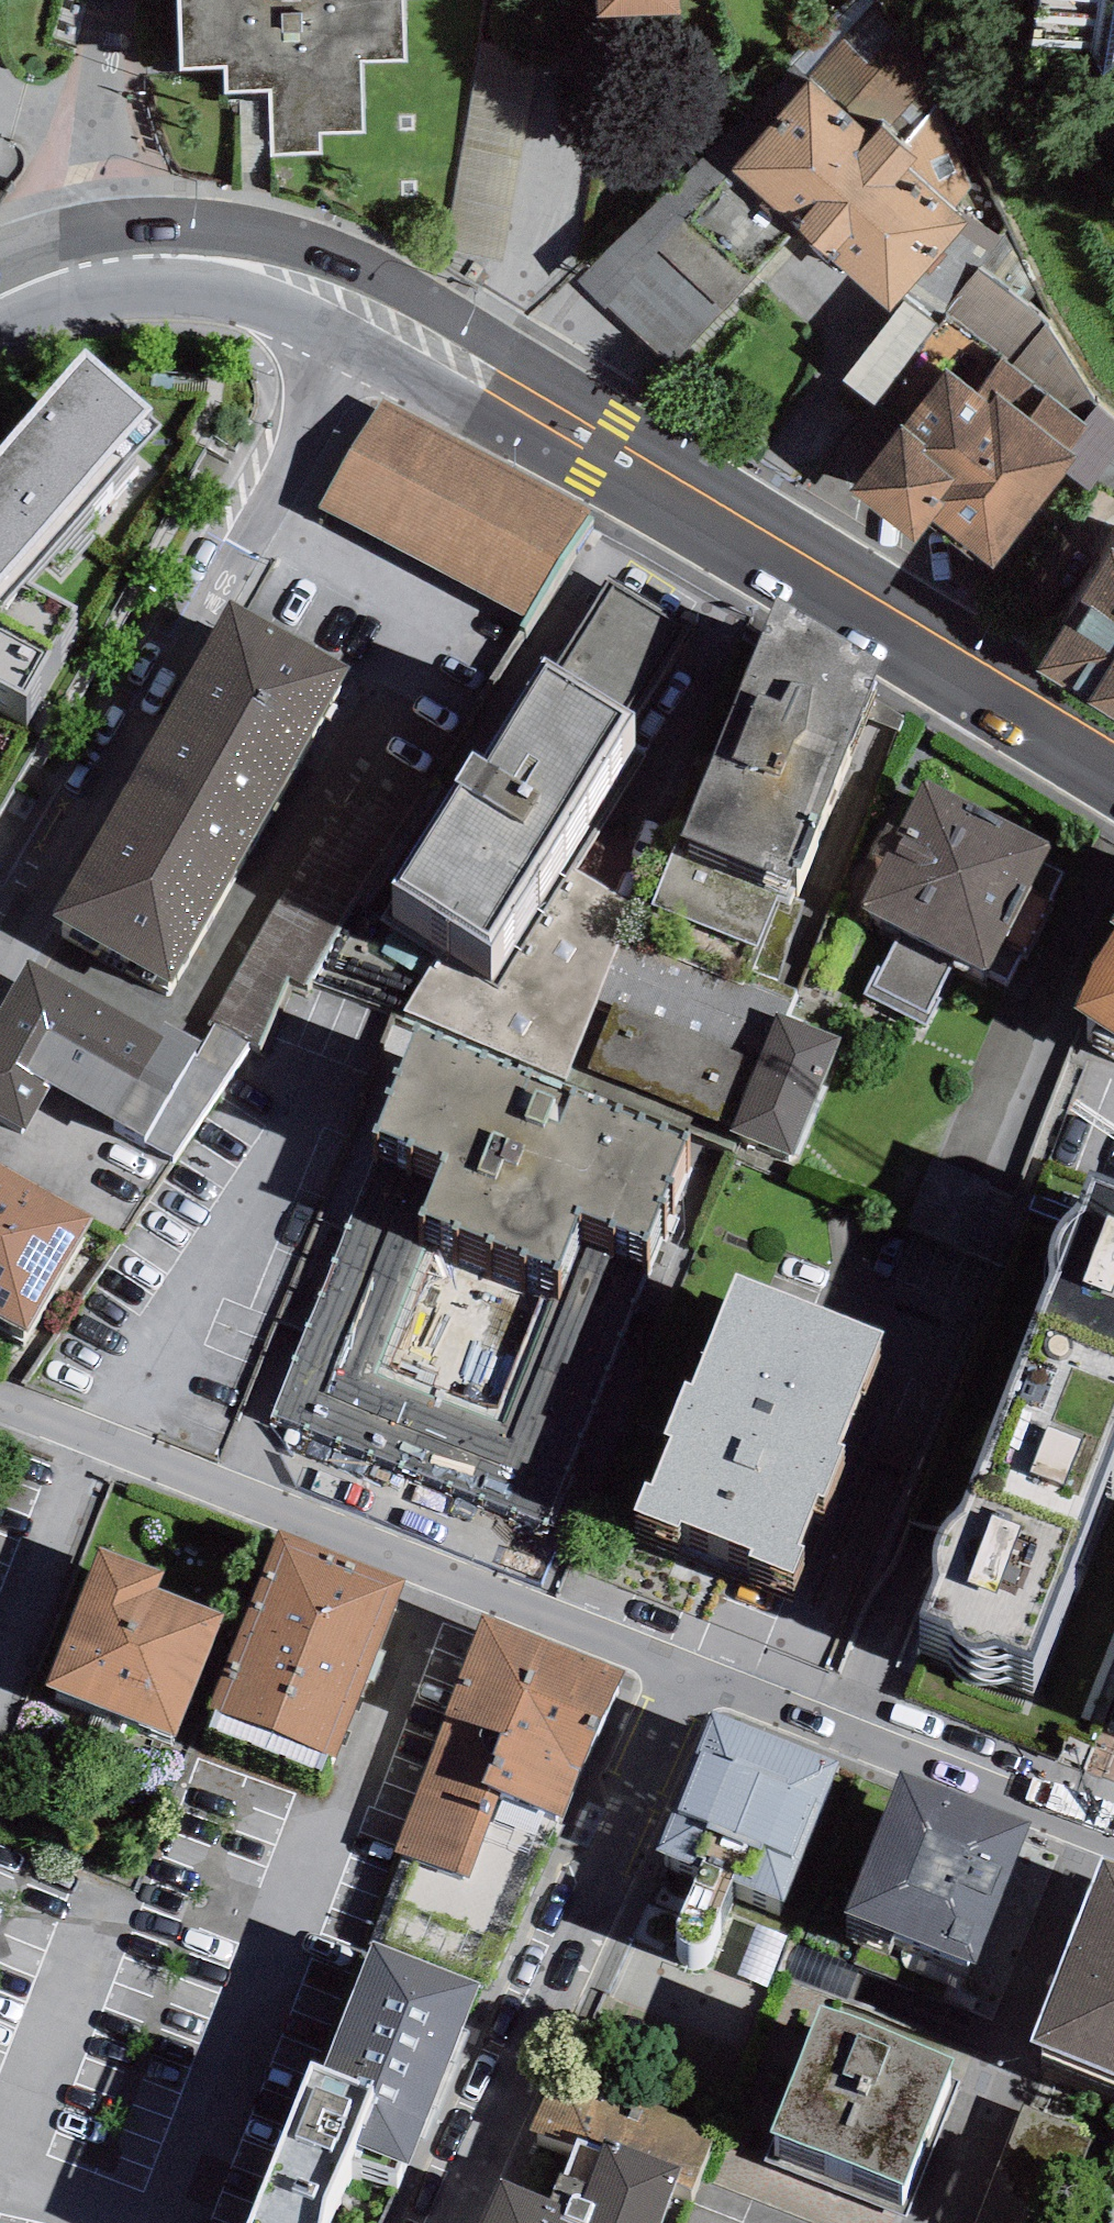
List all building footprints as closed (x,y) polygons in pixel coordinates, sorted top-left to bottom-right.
[(182,60),(223,59),(224,83),(269,81),(271,145),(320,143),(319,120),(361,119),(359,55),(405,53),(402,0),(179,0),(182,60)] [(595,11),(680,9),(679,0),(595,0),(595,11)] [(870,134),(808,79),(731,166),(800,227),(890,307),(966,221),(905,167),(916,155),(880,123),(870,134)] [(754,276),(688,214),(606,302),(672,363),(754,276)] [(1089,428),(943,315),(839,450),(865,470),(851,487),(917,538),(934,516),(994,562),(1076,456),(1070,452),(1089,428)] [(588,532),(382,418),(320,531),(526,644),(588,532)] [(86,438),(0,534),(0,747),(27,763),(76,674),(34,648),(160,505),(86,438)] [(1111,541),(1035,663),(1113,713),(1113,543),(1111,541)] [(640,727),(631,721),(691,632),(613,579),(553,668),(387,912),(486,979),(640,727)] [(347,683),(227,615),(133,780),(253,848),(347,683)] [(771,617),(675,857),(778,897),(789,902),(876,683),(771,617)] [(253,848),(133,780),(48,931),(168,999),(253,848)] [(1055,859),(929,794),(864,920),(895,936),(869,986),(926,1015),(952,965),(991,984),(1055,859)] [(778,897),(675,857),(651,919),(753,960),(778,897)] [(1106,948),(1113,953),(1113,935),(1106,948)] [(1068,1030),(1113,1059),(1113,956),(1068,1030)] [(24,965),(0,1010),(0,1120),(25,1134),(47,1094),(144,1146),(198,1047),(163,1028),(157,1038),(24,965)] [(842,1038),(777,1012),(729,1131),(795,1157),(842,1038)] [(675,1195),(400,1087),(372,1159),(442,1187),(420,1243),(562,1299),(586,1238),(648,1262),(675,1195)] [(1001,1243),(1022,1179),(935,1151),(915,1215),(1001,1243)] [(442,1187),(372,1159),(271,1415),(546,1522),(648,1262),(586,1238),(562,1299),(506,1440),(364,1385),(420,1243),(442,1187)] [(0,1163),(0,1317),(27,1332),(93,1215),(0,1163)] [(919,1649),(949,1663),(954,1673),(963,1682),(974,1688),(985,1687),(995,1682),(1031,1696),(1113,1477),(1113,1220),(1086,1209),(1074,1238),(1066,1245),(1057,1255),(1050,1268),(1046,1283),(1045,1297),(1046,1309),(961,1533),(953,1546),(943,1557),(935,1567),(931,1576),(930,1594),(931,1604),(931,1610),(919,1649)] [(880,1360),(736,1301),(690,1412),(684,1409),(663,1460),(669,1463),(650,1509),(645,1507),(634,1535),(676,1552),(679,1546),(753,1576),(750,1584),(791,1601),(802,1574),(795,1571),(815,1522),(822,1525),(843,1475),(835,1471),(880,1360)] [(398,1596),(274,1548),(205,1728),(329,1775),(398,1596)] [(161,1583),(97,1558),(43,1695),(174,1746),(221,1626),(154,1600),(161,1583)] [(625,1671),(485,1617),(393,1851),(465,1880),(499,1794),(566,1820),(625,1671)] [(837,1786),(711,1735),(656,1870),(693,1885),(703,1891),(678,1952),(678,1959),(681,1968),(684,1971),(692,1972),(699,1971),(706,1968),(713,1961),(717,1949),(734,1903),(751,1910),(784,1924),(800,1885),(797,1884),(837,1786)] [(1025,1842),(894,1793),(840,1935),(971,1985),(1025,1842)] [(1103,1879),(1029,2064),(1113,2098),(1113,1884),(1103,1879)] [(376,2003),(314,2156),(312,2156),(285,2222),(354,2222),(360,2208),(387,2219),(397,2222),(408,2222),(480,2044),(376,2003)] [(953,2080),(821,2028),(771,2154),(903,2206),(953,2080)] [(528,2162),(574,2179),(679,2220),(685,2222),(696,2222),(723,2154),(557,2089),(528,2162)] [(1022,2105),(978,2222),(1062,2222),(1096,2132),(1022,2105)] [(574,2179),(557,2222),(678,2222),(679,2220),(574,2179)]
